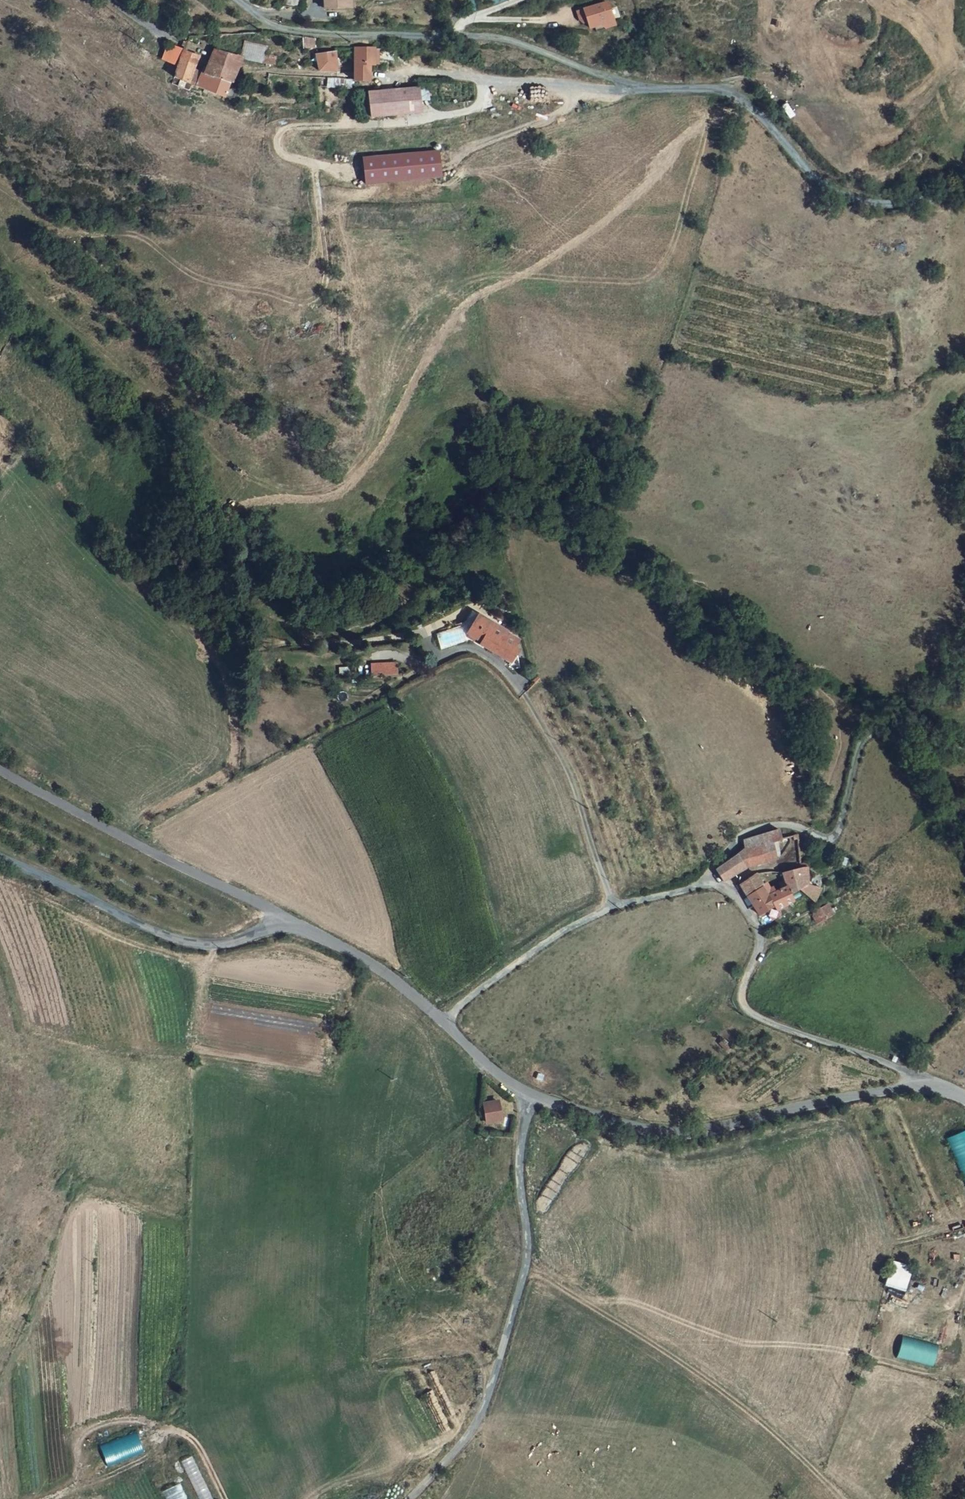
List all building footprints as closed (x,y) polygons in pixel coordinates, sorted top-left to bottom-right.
[(282,7),(300,8),(301,0),(283,0),(282,7)] [(577,11),(580,19),(587,17),(588,21),(590,27),(601,24),(606,27),(615,24),(608,1),(577,11)] [(245,43),(243,60),(263,64),(266,56),(268,48),(245,43)] [(178,67),(184,52),(185,51),(168,45),(162,61),(178,67)] [(215,50),(211,61),(210,62),(235,71),(240,59),(215,50)] [(372,72),(373,62),(379,62),(378,50),(359,50),(358,81),(372,83),(372,72)] [(184,52),(178,67),(174,79),(224,99),(235,71),(210,62),(204,74),(195,70),(200,57),(184,52)] [(338,53),(320,56),(322,72),(340,72),(338,53)] [(277,58),(266,56),(263,64),(276,66),(277,58)] [(363,99),(365,119),(425,112),(421,86),(369,92),(370,98),(363,99)] [(441,176),(438,150),(364,158),(366,183),(441,176)] [(512,661),(519,649),(525,640),(516,634),(484,615),(472,634),(490,644),(488,647),(512,661)] [(397,662),(372,663),(373,676),(397,675),(397,662)] [(780,838),(777,829),(740,846),(744,855),(777,839),(780,838)] [(777,839),(744,855),(724,867),(729,877),(745,871),(782,859),(777,839)] [(761,879),(740,884),(758,912),(776,901),(781,908),(797,896),(793,887),(798,883),(814,897),(822,881),(816,876),(814,873),(813,871),(811,864),(802,866),(775,874),(782,885),(771,893),(761,879)] [(827,903),(822,907),(829,914),(831,915),(834,913),(827,903)] [(829,914),(822,907),(819,908),(816,911),(814,912),(817,915),(815,917),(818,921),(829,914)] [(829,914),(818,921),(820,924),(831,915),(829,914)] [(504,1125),(503,1105),(487,1105),(489,1125),(504,1125)] [(949,1139),(964,1180),(964,1132),(949,1139)] [(906,1291),(914,1267),(894,1260),(886,1284),(906,1291)] [(903,1337),(899,1357),(933,1365),(938,1345),(903,1337)] [(143,1451),(135,1430),(98,1445),(106,1466),(143,1451)] [(162,1491),(166,1498),(188,1498),(180,1482),(162,1491)]
